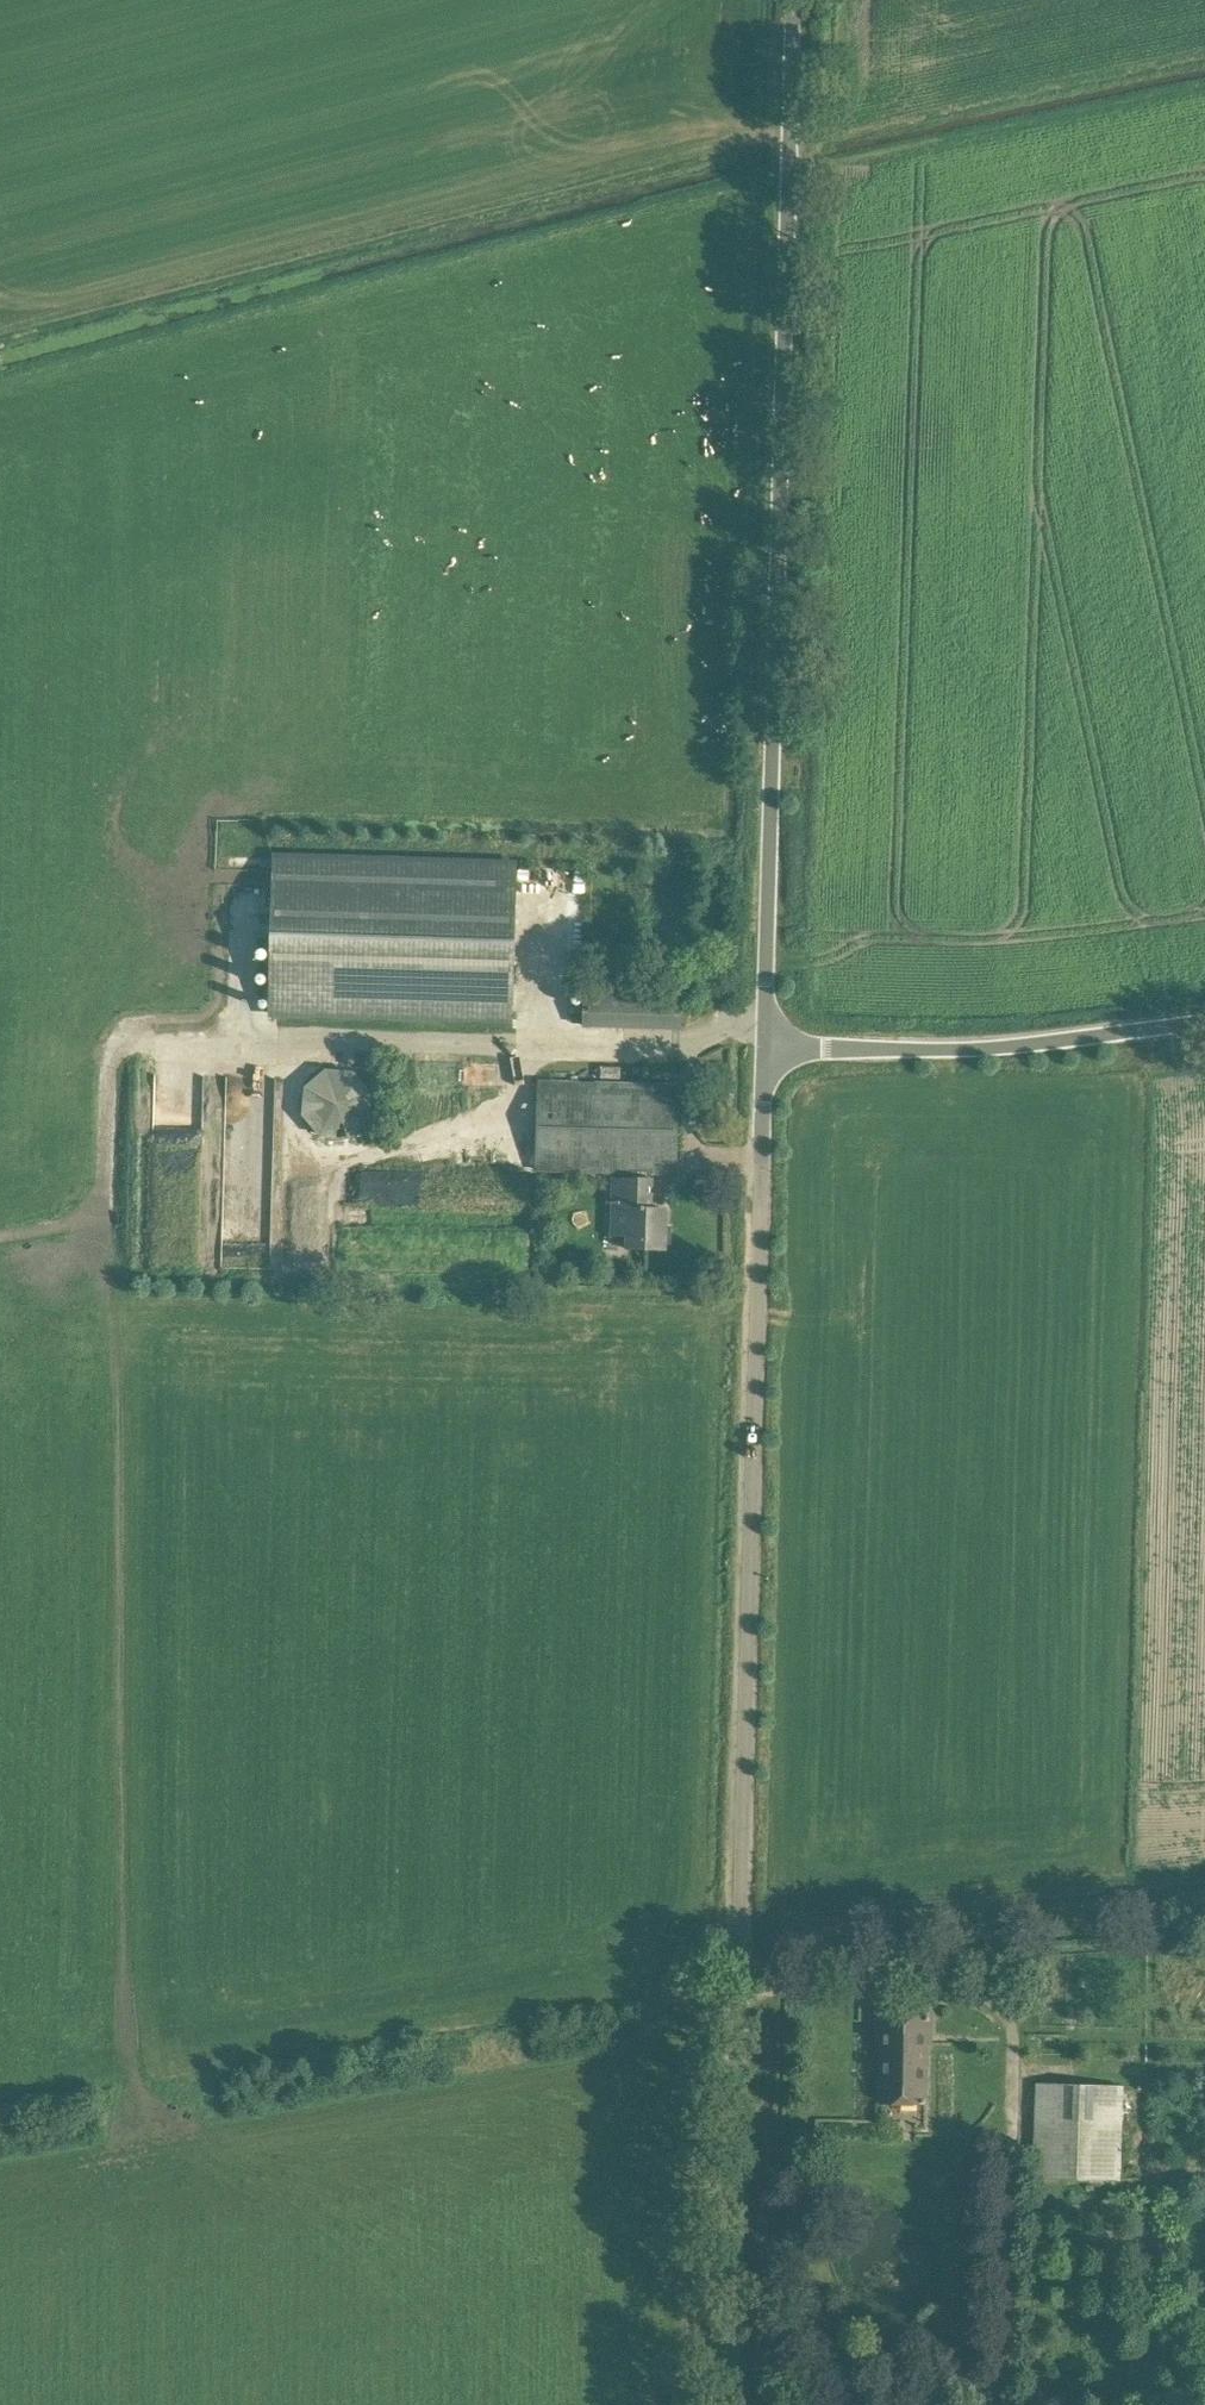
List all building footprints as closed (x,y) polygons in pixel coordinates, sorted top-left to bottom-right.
[(273,857),(269,1012),(513,1019),(518,865),(273,857)] [(681,1028),(682,979),(586,977),(585,1025),(681,1028)] [(349,1139),(369,1120),(372,1093),(354,1071),(326,1069),(305,1087),(302,1115),(320,1137),(349,1139)] [(536,1169),(630,1172),(630,1177),(612,1176),(610,1235),(628,1234),(628,1248),(641,1248),(664,1249),(664,1244),(670,1244),(670,1228),(664,1228),(665,1208),(652,1208),(652,1172),(677,1173),(679,1084),(653,1083),(538,1080),(536,1169)] [(931,2042),(932,2016),(879,2015),(879,2054),(883,2054),(883,2101),(924,2102),(925,2042),(931,2042)] [(1118,2180),(1120,2086),(1036,2084),(1034,2178),(1118,2180)]
